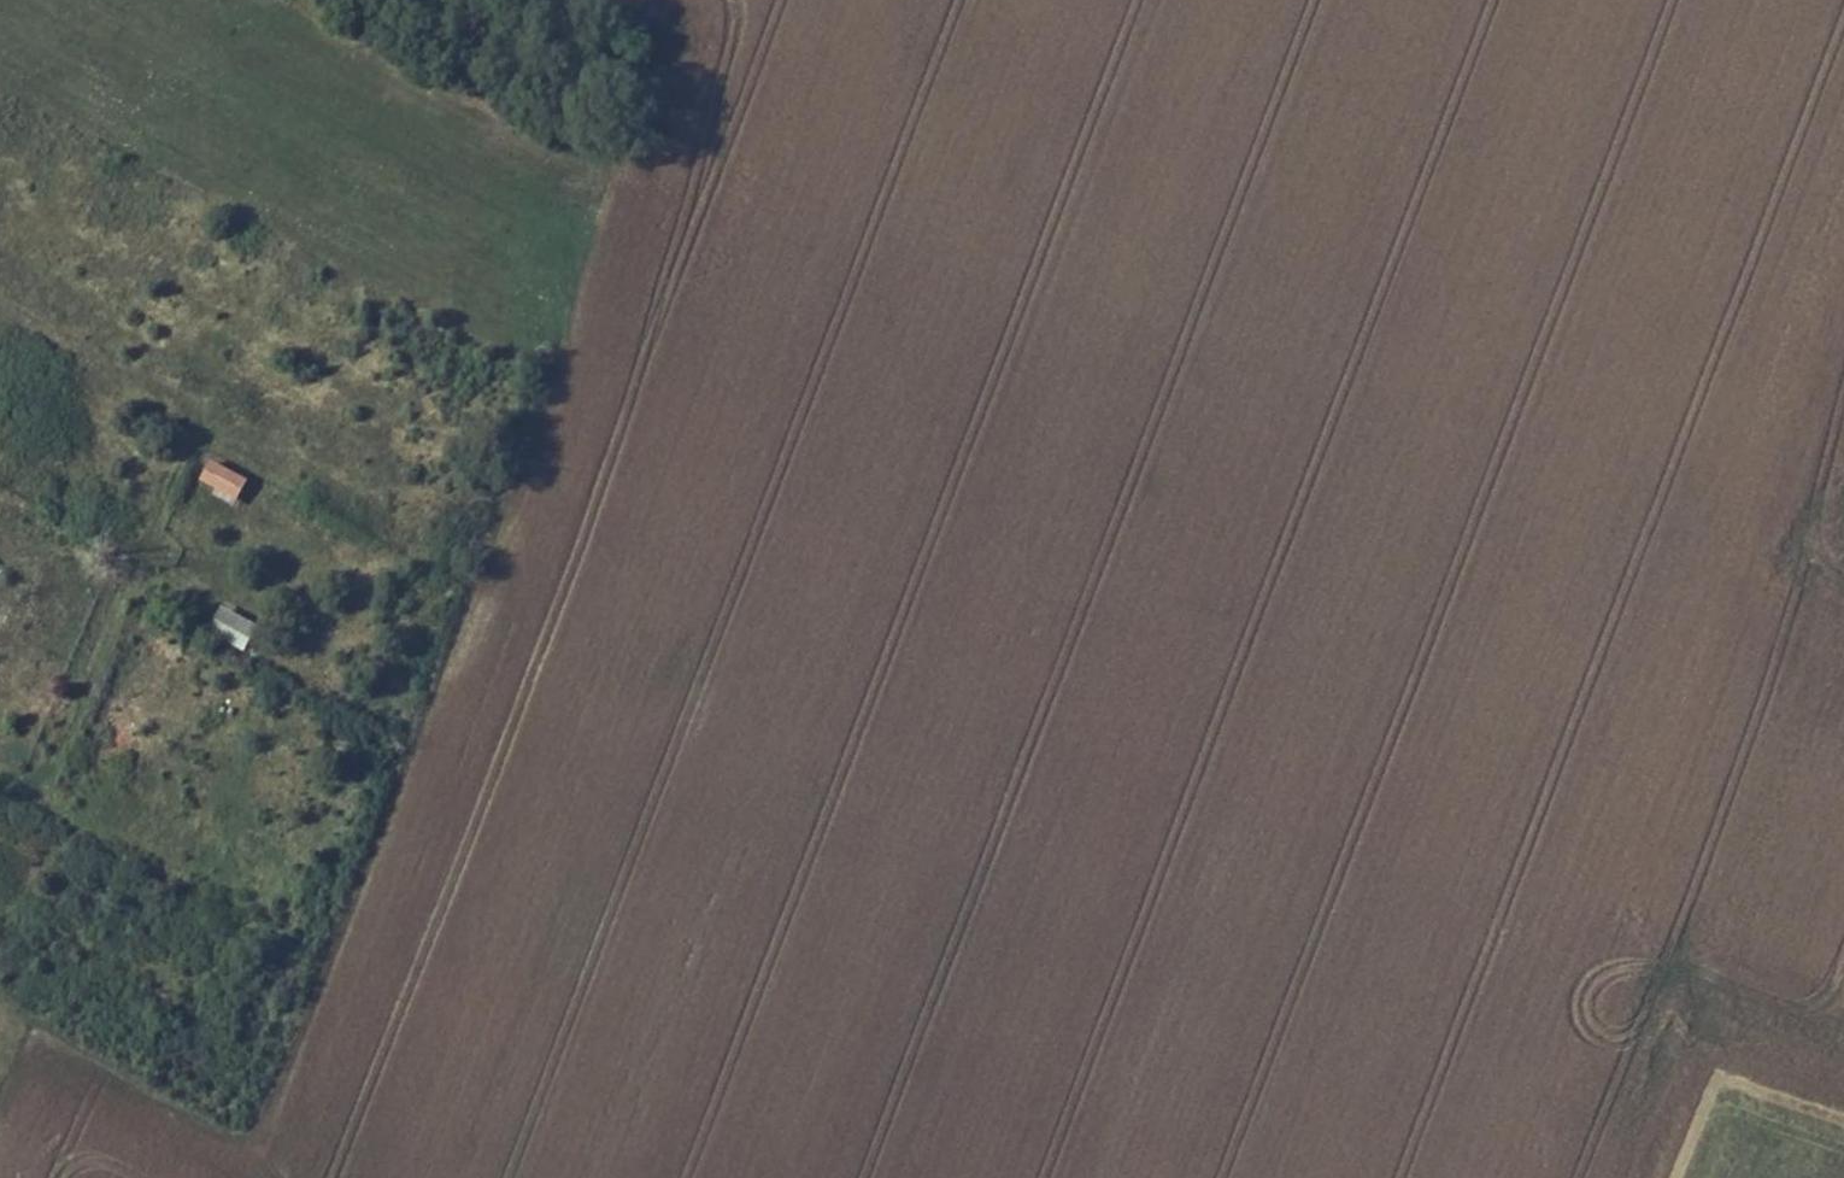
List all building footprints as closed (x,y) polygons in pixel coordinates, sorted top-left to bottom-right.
[(236,498),(246,480),(213,463),(203,481),(236,498)] [(244,648),(254,629),(223,611),(212,631),(244,648)]
